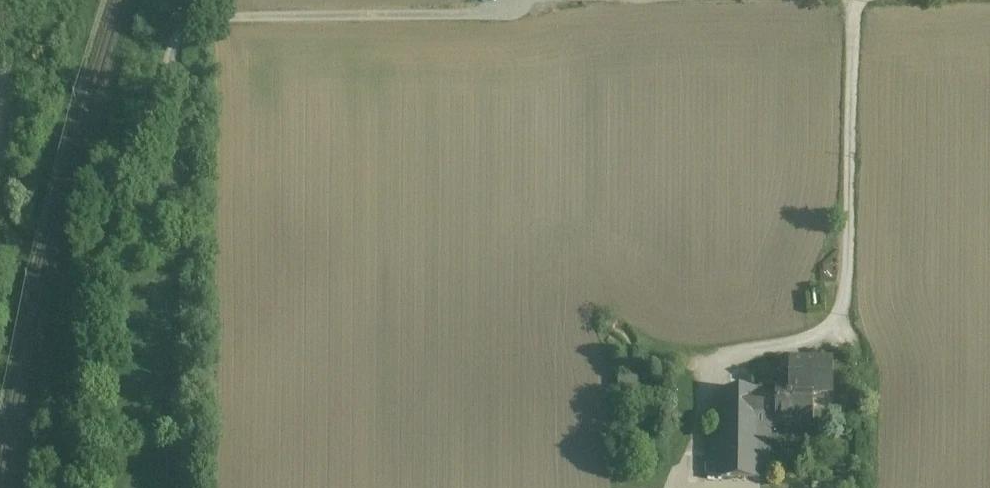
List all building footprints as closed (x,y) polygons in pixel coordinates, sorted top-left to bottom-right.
[(791,360),(791,391),(813,391),(813,397),(832,397),(832,360),(791,360)] [(813,397),(813,391),(791,391),(776,391),(776,399),(756,399),(756,417),(776,417),(776,425),(812,426),(813,397)] [(722,392),(721,439),(721,462),(721,481),(754,482),(755,470),(756,433),(756,426),(756,417),(756,399),(756,393),(722,392)] [(776,417),(756,417),(756,426),(776,425),(776,417)] [(756,433),(755,470),(769,471),(770,433),(756,433)] [(708,439),(707,462),(721,462),(721,439),(708,439)] [(721,481),(721,462),(707,462),(707,481),(721,481)] [(769,482),(769,471),(755,470),(754,482),(769,482)]
